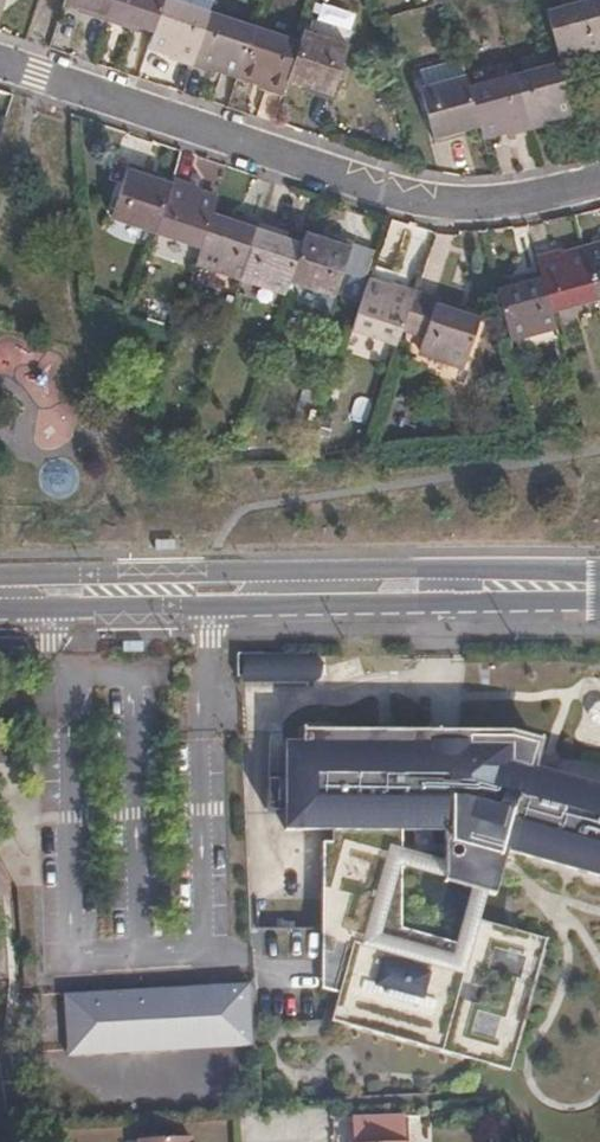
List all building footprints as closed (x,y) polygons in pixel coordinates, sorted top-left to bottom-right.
[(108,21),(115,0),(69,0),(89,7),(87,14),(108,21)] [(108,21),(133,30),(135,23),(157,29),(166,0),(115,0),(108,21)] [(151,45),(172,52),(170,59),(193,66),(211,14),(169,0),(166,0),(157,29),(151,45)] [(599,49),(599,23),(594,0),(575,0),(569,2),(570,8),(549,14),(562,60),(599,49)] [(211,14),(193,66),(216,73),(218,68),(240,76),(256,30),(211,14)] [(262,89),(283,95),(289,78),(300,45),(256,30),(240,76),(263,83),(262,89)] [(300,45),(289,78),(313,86),(312,91),(334,98),(350,48),(305,33),(300,45)] [(458,136),(481,129),(472,96),(465,69),(423,80),(427,94),(422,96),(436,146),(458,140),(458,136)] [(517,83),(531,133),(553,127),(552,123),(577,115),(564,69),(517,83)] [(481,129),(484,141),(507,135),(508,140),(531,133),(517,83),(472,96),(481,129)] [(157,233),(172,185),(150,178),(151,173),(128,165),(110,217),(157,233)] [(202,248),(213,217),(218,202),(194,194),(197,189),(174,181),(172,185),(157,233),(202,248)] [(242,277),(259,225),(236,217),(234,224),(213,217),(202,248),(198,262),(242,277)] [(293,279),(304,247),(280,240),(282,233),(259,225),(242,277),(289,294),(293,279)] [(333,242),(308,234),(304,247),(293,279),(340,295),(358,241),(336,233),(333,242)] [(585,251),(598,298),(599,298),(599,247),(585,251)] [(598,298),(585,251),(562,258),(560,252),(538,259),(542,274),(552,311),(598,298)] [(407,318),(421,279),(400,271),(398,278),(373,270),(358,314),(403,330),(407,318)] [(521,288),(499,294),(511,339),(556,327),(552,311),(542,274),(519,281),(521,288)] [(467,295),(421,279),(407,318),(430,326),(427,337),(470,353),(487,305),(466,298),(467,295)] [(12,449),(39,472),(42,493),(62,505),(77,494),(84,473),(71,446),(82,421),(63,400),(68,365),(36,347),(10,334),(0,340),(0,443),(12,449)] [(530,760),(299,704),(288,747),(289,747),(257,878),(320,894),(333,840),(375,850),(354,935),(344,933),(339,953),(322,949),(313,988),(335,993),(329,1018),(435,1043),(460,941),(514,954),(500,1012),(497,1012),(486,1058),(509,1063),(516,1032),(520,1033),(543,938),(479,922),(495,856),(599,882),(599,789),(527,771),(530,760)] [(248,980),(66,987),(67,1052),(251,1043),(248,980)] [(406,1140),(405,1111),(357,1113),(357,1141),(406,1140)]
